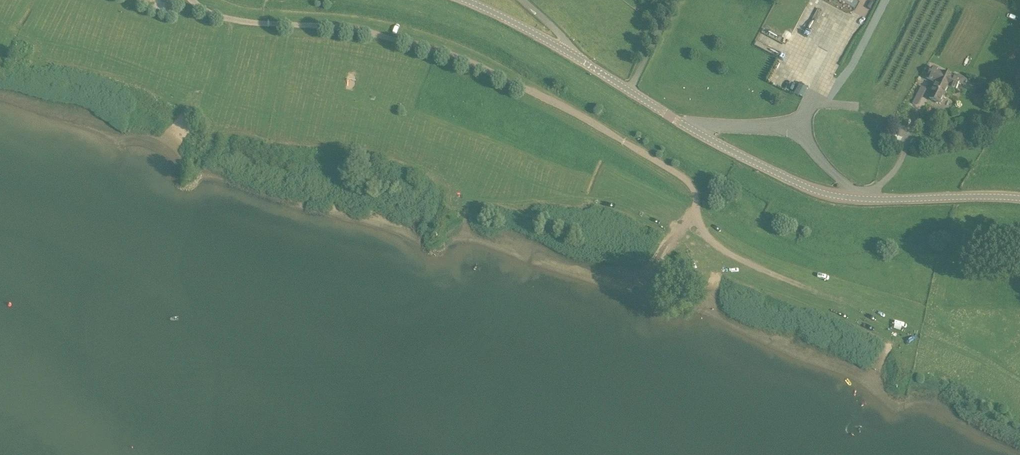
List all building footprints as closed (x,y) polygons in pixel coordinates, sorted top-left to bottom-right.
[(958,75),(955,79),(952,78),(951,79),(938,73),(939,71),(932,68),(927,79),(936,83),(929,99),(940,104),(949,86),(956,90),(959,84),(964,86),(967,79),(958,75)] [(800,82),(794,93),(798,95),(804,85),(800,82)] [(804,84),(799,94),(803,96),(808,86),(804,84)] [(926,89),(921,86),(918,93),(923,96),(926,89)] [(990,92),(982,88),(978,96),(986,100),(990,92)]
